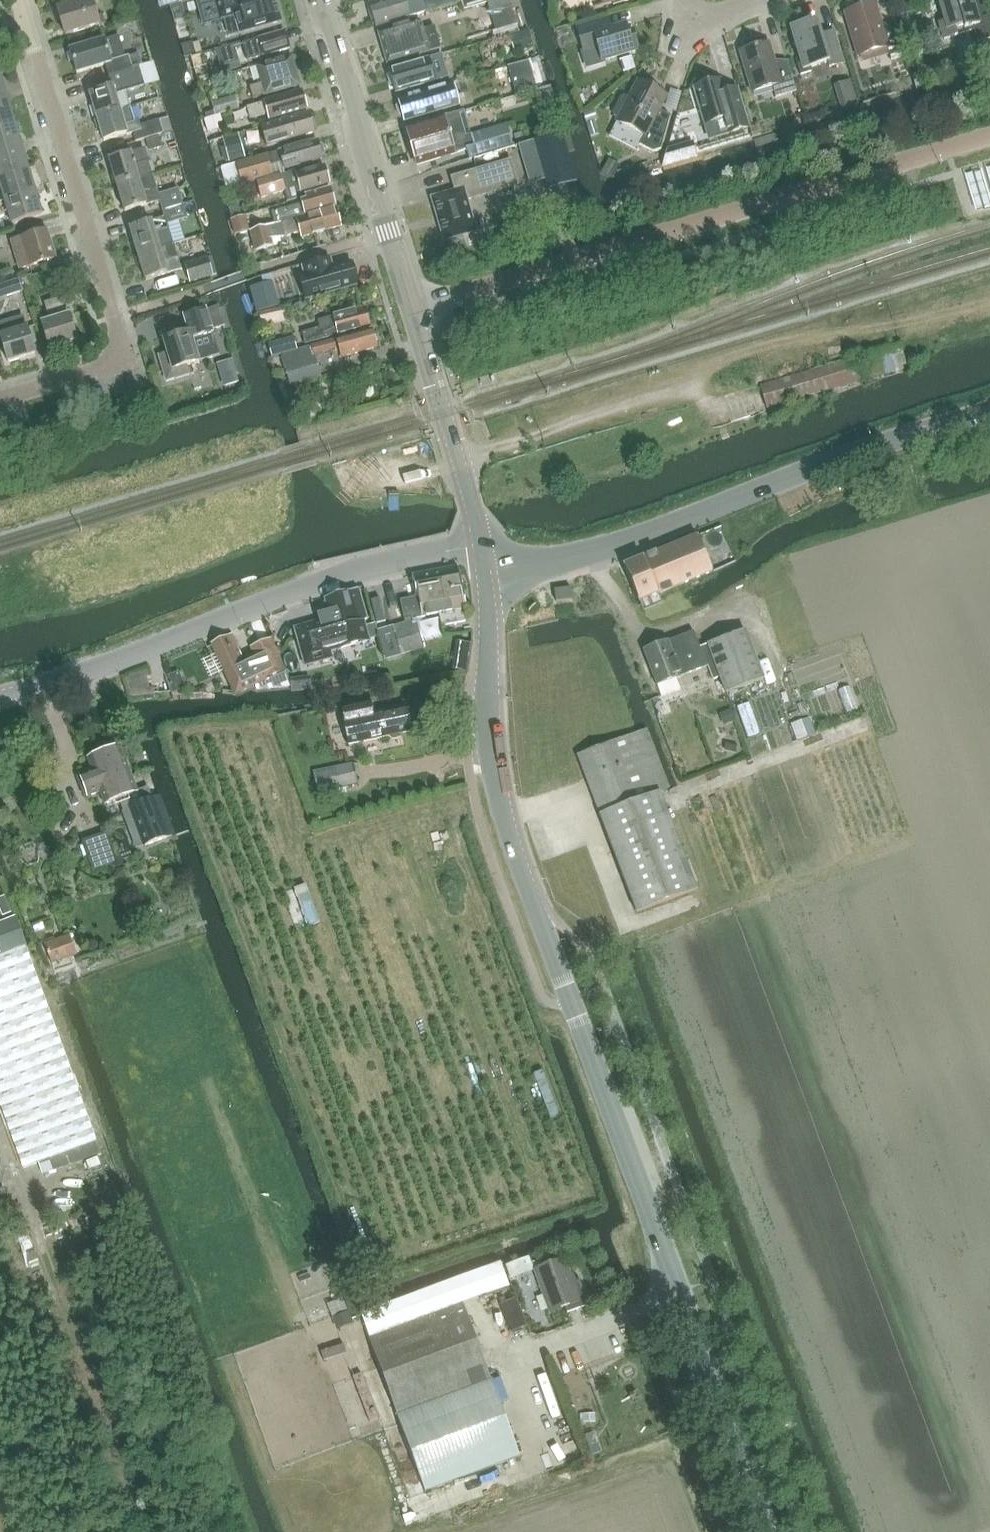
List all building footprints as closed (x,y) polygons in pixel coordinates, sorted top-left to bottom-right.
[(66,34),(99,24),(92,0),(86,0),(58,8),(66,34)] [(239,34),(279,22),(280,23),(282,22),(281,20),(275,0),(249,0),(241,2),(240,0),(199,0),(197,1),(204,25),(234,17),(239,34)] [(377,27),(424,13),(420,0),(406,4),(405,0),(389,0),(371,5),(377,27)] [(425,13),(461,2),(462,2),(461,0),(421,0),(425,13)] [(461,2),(463,8),(486,1),(497,38),(508,35),(518,32),(509,0),(468,0),(462,2),(461,2)] [(939,21),(944,37),(955,34),(953,25),(963,22),(964,27),(972,25),(976,40),(989,36),(989,10),(987,1),(974,5),(972,0),(944,0),(939,2),(944,19),(939,21)] [(887,46),(890,58),(903,55),(895,28),(883,31),(875,2),(844,11),(857,55),(887,46)] [(611,29),(607,18),(600,20),(577,27),(584,50),(588,64),(601,60),(637,49),(630,24),(611,30),(611,29)] [(795,57),(800,73),(812,70),(811,66),(827,61),(829,66),(842,61),(833,31),(821,35),(816,19),(790,27),(799,56),(795,57)] [(406,59),(441,48),(435,26),(423,30),(420,21),(379,33),(388,64),(392,62),(394,67),(407,63),(406,59)] [(508,35),(514,54),(533,48),(527,29),(508,35)] [(243,44),(248,61),(290,49),(285,32),(243,44)] [(118,36),(70,51),(77,73),(105,65),(109,75),(133,68),(129,55),(125,56),(118,36)] [(193,43),(195,51),(210,47),(207,37),(192,41),(193,43)] [(739,50),(752,91),(772,85),(775,96),(796,90),(789,67),(777,71),(769,42),(739,50)] [(193,43),(182,46),(185,58),(196,54),(195,51),(193,43)] [(301,86),(292,56),(256,67),(261,84),(250,87),(253,100),(301,86)] [(428,58),(389,70),(395,92),(434,80),(428,58)] [(516,95),(532,90),(533,90),(524,61),(507,66),(516,95)] [(90,93),(98,116),(130,106),(125,91),(146,85),(140,66),(133,68),(109,75),(112,86),(90,93)] [(241,68),(244,82),(256,80),(253,66),(241,68)] [(704,123),(707,132),(715,136),(748,126),(737,88),(724,92),(720,79),(694,86),(704,123)] [(644,135),(639,144),(653,151),(661,148),(670,115),(659,109),(666,95),(658,90),(657,86),(654,83),(650,82),(646,84),(638,80),(628,97),(624,95),(621,96),(613,111),(614,115),(618,117),(616,120),(644,135)] [(399,102),(396,107),(398,115),(404,117),(404,120),(451,106),(445,85),(398,99),(399,102)] [(302,91),(264,103),(246,108),(249,118),(267,113),(269,120),(307,109),(302,91)] [(212,104),(215,115),(240,108),(236,97),(212,104)] [(15,121),(8,98),(0,100),(0,125),(15,121)] [(130,106),(98,116),(93,121),(96,129),(102,130),(105,140),(126,133),(127,134),(133,132),(136,142),(163,134),(159,120),(140,126),(139,121),(135,122),(130,106)] [(468,150),(471,159),(475,158),(513,146),(507,124),(470,135),(463,111),(406,128),(417,165),(468,150)] [(315,133),(309,113),(262,127),(268,147),(315,133)] [(207,132),(218,129),(214,115),(204,117),(207,132)] [(22,144),(15,121),(0,125),(0,151),(22,144)] [(238,133),(221,138),(229,161),(245,156),(238,133)] [(558,133),(533,140),(534,141),(548,190),(572,183),(558,133)] [(161,146),(159,137),(146,141),(149,151),(162,148),(161,146)] [(280,152),(267,156),(270,167),(283,163),(285,170),(323,159),(321,155),(324,152),(322,146),(319,145),(317,141),(280,152)] [(29,167),(22,144),(0,151),(0,176),(29,167)] [(145,149),(110,159),(118,185),(152,175),(148,160),(149,160),(145,149)] [(266,155),(222,167),(228,188),(272,175),(270,167),(267,156),(266,155)] [(451,178),(455,191),(433,198),(433,197),(431,198),(432,200),(444,239),(443,239),(444,241),(446,240),(476,231),(466,200),(518,185),(510,160),(478,170),(451,178)] [(5,200),(36,191),(29,167),(0,176),(0,183),(5,200)] [(288,174),(257,183),(262,198),(284,192),(287,202),(297,199),(300,193),(302,192),(329,185),(324,168),(297,176),(295,171),(288,174)] [(152,175),(118,185),(125,211),(159,201),(161,210),(182,203),(177,189),(159,194),(153,174),(152,175)] [(276,225),(336,208),(331,190),(306,197),(307,201),(302,203),(302,205),(273,213),(276,225)] [(36,191),(5,200),(12,223),(43,214),(36,191)] [(164,218),(130,229),(138,254),(173,243),(167,224),(186,219),(182,203),(161,210),(164,218)] [(341,227),(336,208),(276,225),(251,232),(257,252),(275,247),(273,241),(302,232),(303,238),(341,227)] [(250,231),(245,216),(231,220),(236,235),(250,231)] [(11,241),(15,254),(19,267),(29,264),(55,256),(47,230),(11,241)] [(173,243),(138,254),(146,279),(181,269),(173,243)] [(190,281),(212,274),(207,258),(185,264),(190,281)] [(332,269),(329,259),(302,266),(305,276),(299,278),(305,299),(358,285),(352,263),(332,269)] [(20,280),(5,285),(9,296),(23,292),(20,280)] [(45,303),(50,321),(42,323),(50,350),(77,341),(64,297),(45,303)] [(167,352),(159,355),(166,379),(188,373),(186,364),(198,361),(218,355),(212,335),(211,329),(224,325),(219,306),(207,309),(184,316),(188,330),(163,338),(167,352)] [(283,307),(259,313),(262,328),(287,322),(283,307)] [(301,332),(305,345),(371,326),(366,307),(317,321),(319,327),(301,332)] [(7,362),(34,354),(23,318),(5,323),(0,325),(0,338),(7,362)] [(372,331),(312,348),(315,356),(339,349),(342,358),(377,348),(372,331)] [(293,336),(275,341),(279,355),(296,350),(293,336)] [(864,355),(868,368),(870,376),(907,364),(900,343),(864,355)] [(312,348),(282,357),(287,376),(318,367),(315,356),(312,348)] [(760,385),(768,409),(867,379),(859,355),(760,385)] [(625,567),(639,602),(713,572),(698,537),(625,567)] [(467,608),(458,566),(412,575),(417,598),(401,601),(404,621),(439,614),(441,626),(466,621),(463,609),(467,608)] [(555,590),(556,602),(572,600),(571,588),(555,590)] [(364,621),(367,620),(358,589),(325,598),(329,613),(319,616),(320,621),(295,629),(305,666),(332,658),(330,651),(369,640),(364,621)] [(378,631),(386,659),(425,647),(417,620),(378,631)] [(700,646),(708,667),(712,679),(720,676),(726,692),(764,678),(745,629),(700,646)] [(694,631),(644,650),(657,686),(708,667),(700,646),(694,631)] [(211,641),(235,692),(236,694),(255,685),(257,689),(291,685),(270,636),(250,645),(254,654),(243,659),(231,632),(211,641)] [(467,672),(471,644),(456,642),(451,669),(467,672)] [(837,688),(846,712),(861,706),(852,683),(837,688)] [(373,700),(341,707),(348,744),(388,736),(393,739),(401,738),(404,733),(411,731),(410,727),(413,727),(415,723),(413,711),(409,709),(406,709),(406,705),(375,712),(373,700)] [(811,716),(793,720),(797,737),(815,734),(811,716)] [(638,732),(615,741),(637,800),(659,791),(638,732)] [(92,767),(78,772),(87,795),(100,790),(104,802),(137,790),(120,744),(117,745),(113,741),(101,743),(90,749),(90,755),(87,756),(92,767)] [(615,741),(577,755),(600,814),(637,800),(615,741)] [(313,771),(317,790),(357,782),(353,763),(313,771)] [(148,787),(124,796),(143,848),(167,839),(148,787)] [(696,888),(659,791),(600,814),(637,911),(696,888)] [(106,831),(81,840),(92,869),(116,860),(106,831)] [(28,950),(16,917),(0,923),(0,960),(28,950)] [(71,935),(45,944),(52,964),(78,955),(71,935)] [(28,950),(0,960),(0,1109),(21,1167),(95,1140),(28,950)] [(529,1259),(504,1267),(508,1277),(532,1269),(529,1259)] [(550,1312),(565,1306),(568,1313),(586,1306),(588,1302),(579,1279),(573,1281),(565,1259),(535,1270),(550,1312)] [(497,1265),(486,1269),(494,1292),(505,1288),(497,1265)] [(467,1276),(444,1285),(449,1296),(471,1288),(467,1276)] [(463,1305),(369,1340),(397,1414),(491,1380),(463,1305)] [(491,1380),(397,1414),(425,1492),(513,1460),(520,1457),(491,1380)] [(578,1422),(595,1421),(595,1410),(577,1411),(578,1422)] [(576,1426),(562,1430),(568,1455),(583,1451),(576,1426)]
